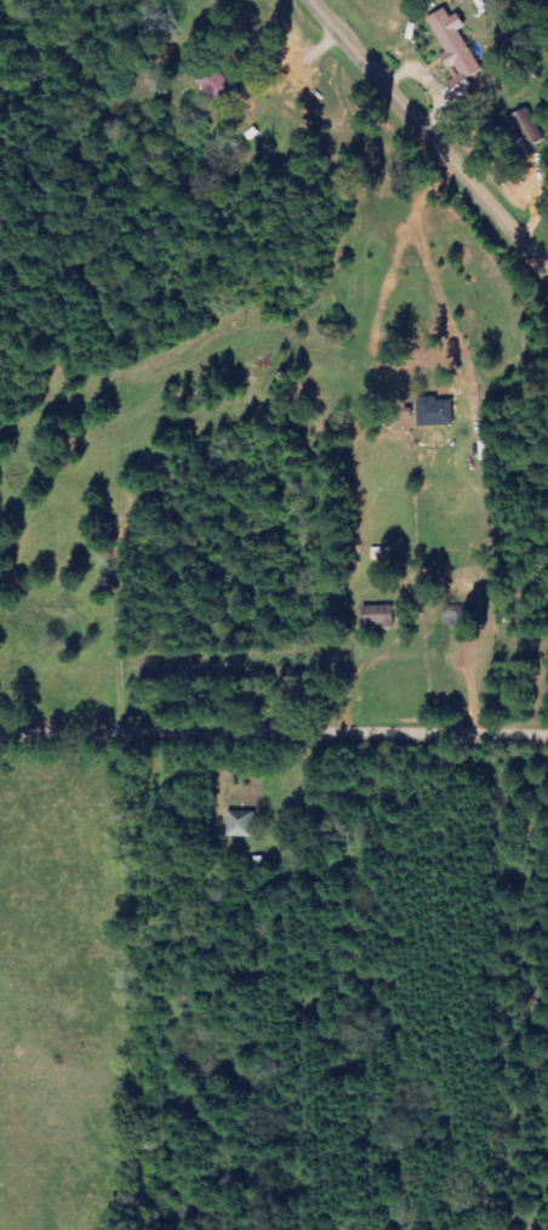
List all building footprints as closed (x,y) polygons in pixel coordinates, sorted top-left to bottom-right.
[(427,18),(446,52),(441,54),(454,76),(483,60),(478,50),(472,53),(459,30),(466,26),(458,12),(451,16),(445,7),(427,18)] [(239,90),(212,66),(196,83),(223,107),(239,90)] [(544,140),(529,107),(511,115),(526,148),(544,140)] [(452,391),(435,392),(436,398),(417,398),(418,427),(454,426),(452,391)] [(394,626),(393,606),(363,607),(364,627),(394,626)] [(445,606),(444,625),(466,626),(467,607),(445,606)] [(229,838),(256,837),(255,815),(228,816),(229,838)]
